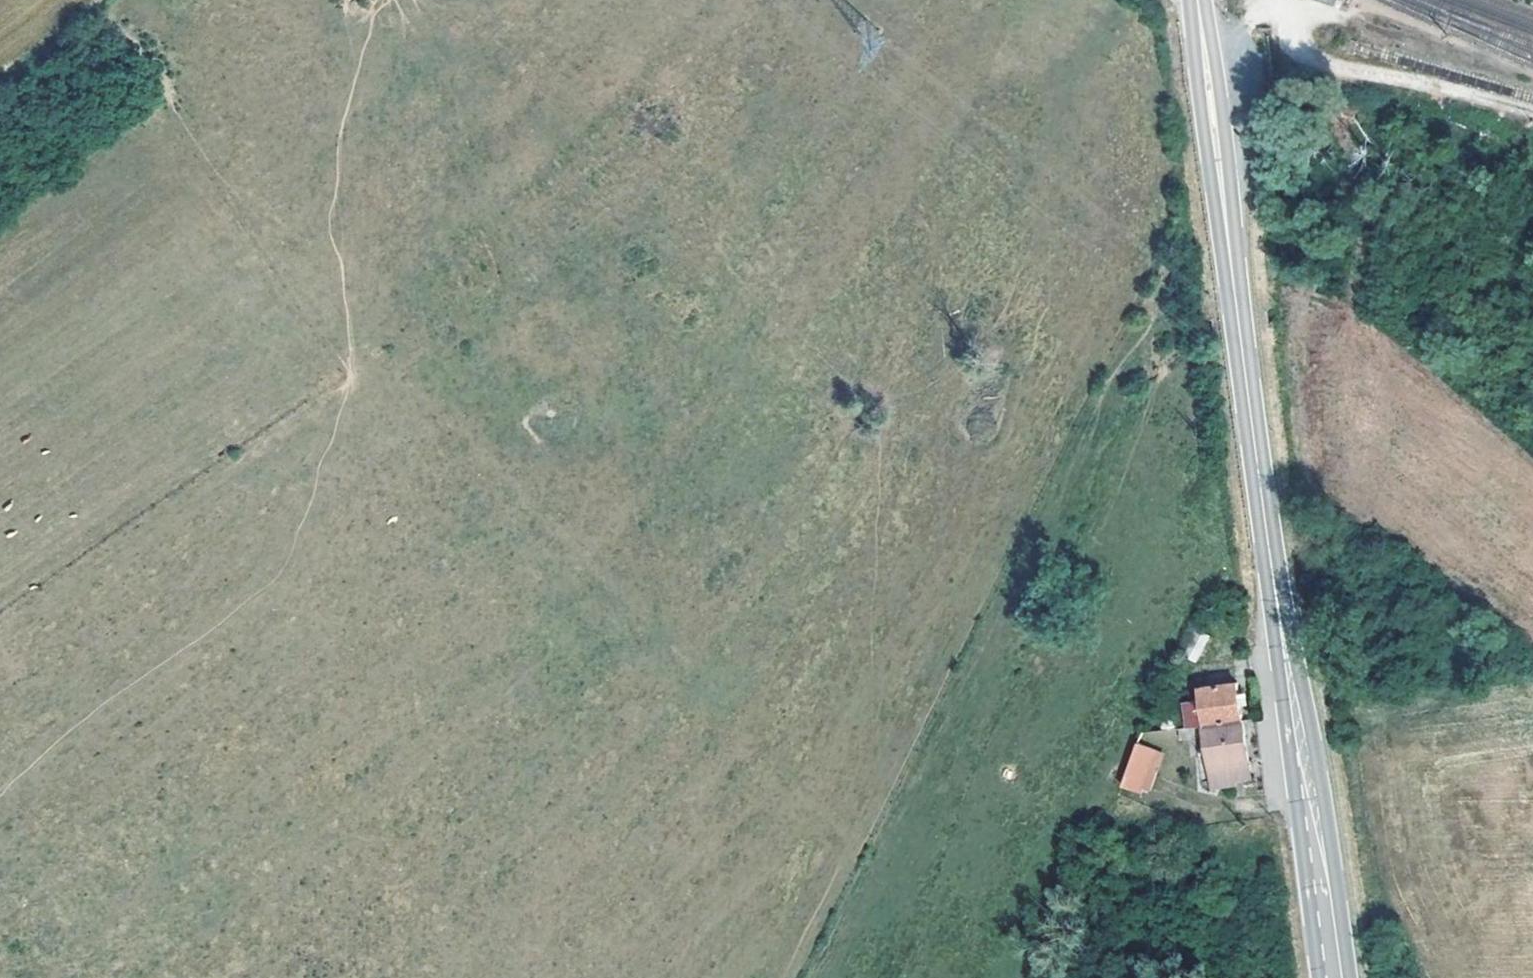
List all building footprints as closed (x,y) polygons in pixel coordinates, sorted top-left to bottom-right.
[(1191,629),(1181,655),(1197,661),(1208,636),(1191,629)] [(1194,707),(1196,734),(1247,728),(1242,685),(1208,688),(1207,705),(1194,707)] [(1196,734),(1185,735),(1187,748),(1210,746),(1213,775),(1230,774),(1231,781),(1253,778),(1247,728),(1196,734)] [(1143,740),(1140,747),(1159,756),(1162,750),(1143,740)] [(1140,747),(1126,784),(1144,791),(1159,756),(1140,747)]
